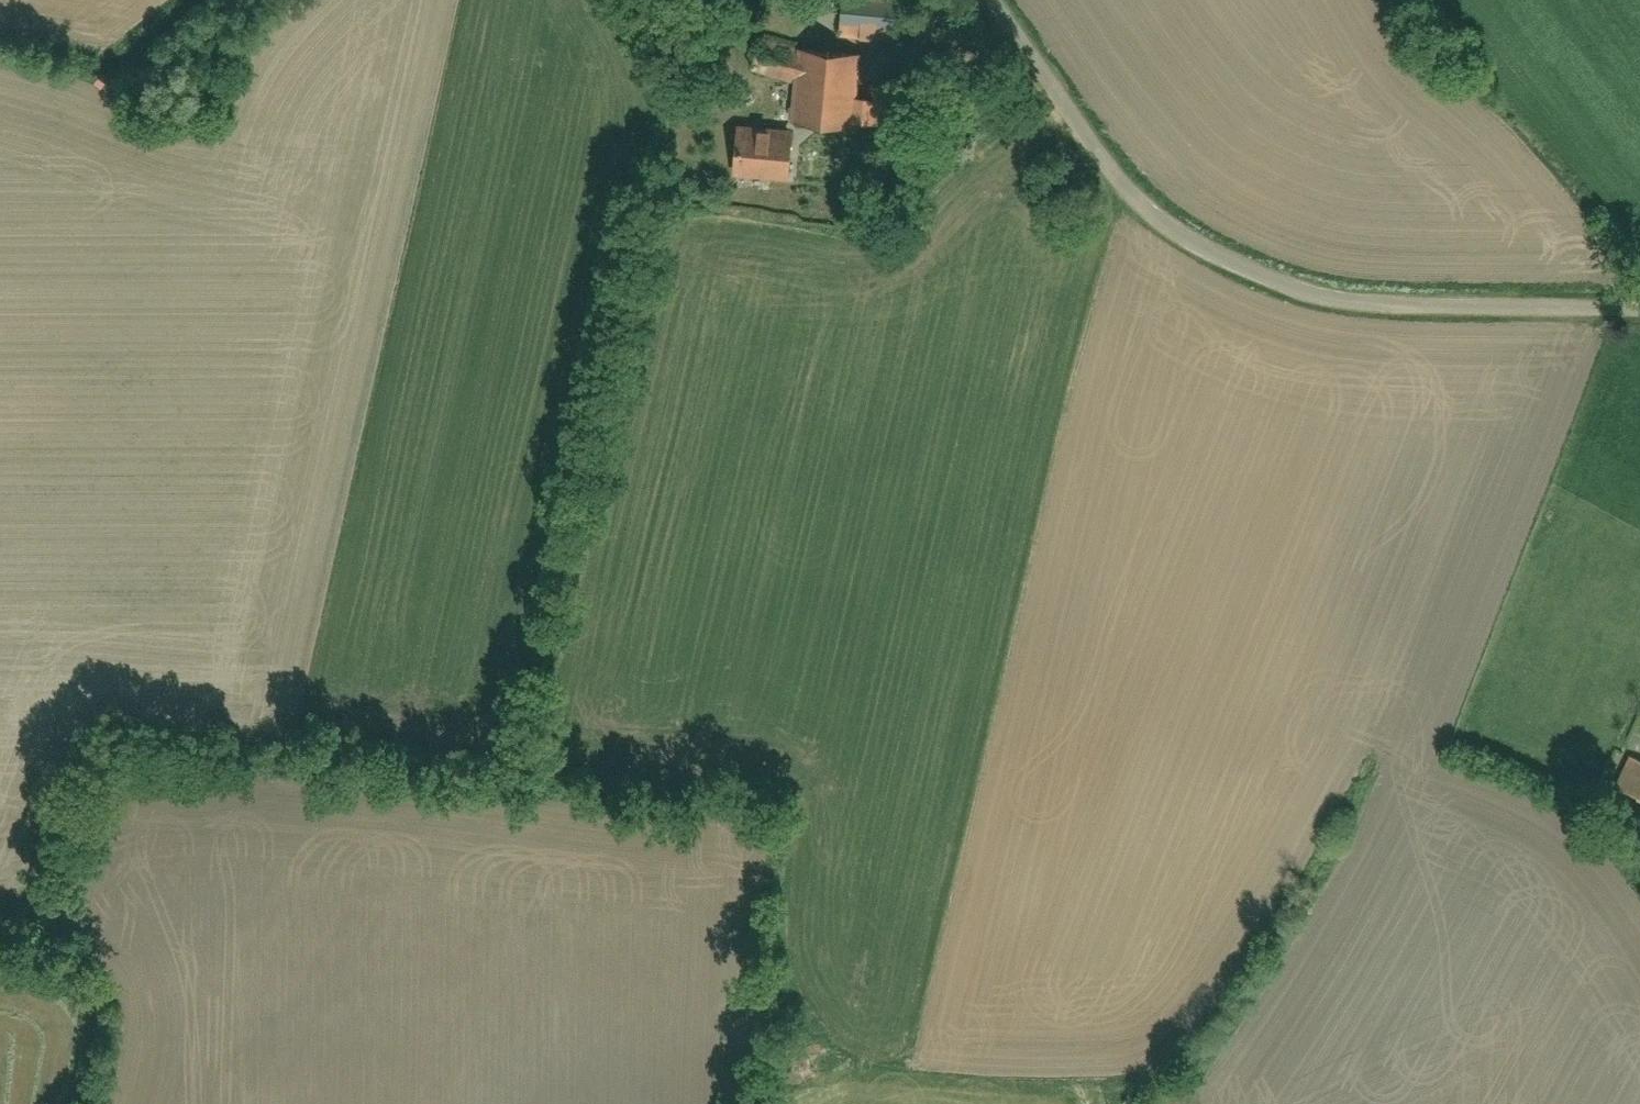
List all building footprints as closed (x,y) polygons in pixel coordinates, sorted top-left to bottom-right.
[(877,12),(877,44),(913,44),(913,12),(877,12)] [(756,73),(802,90),(801,124),(855,126),(858,54),(804,51),(804,59),(767,45),(756,73)] [(862,130),(886,130),(886,99),(862,99),(862,130)] [(738,134),(737,180),(794,181),(794,134),(738,134)] [(1609,809),(1638,823),(1639,818),(1639,773),(1629,768),(1609,809)]
